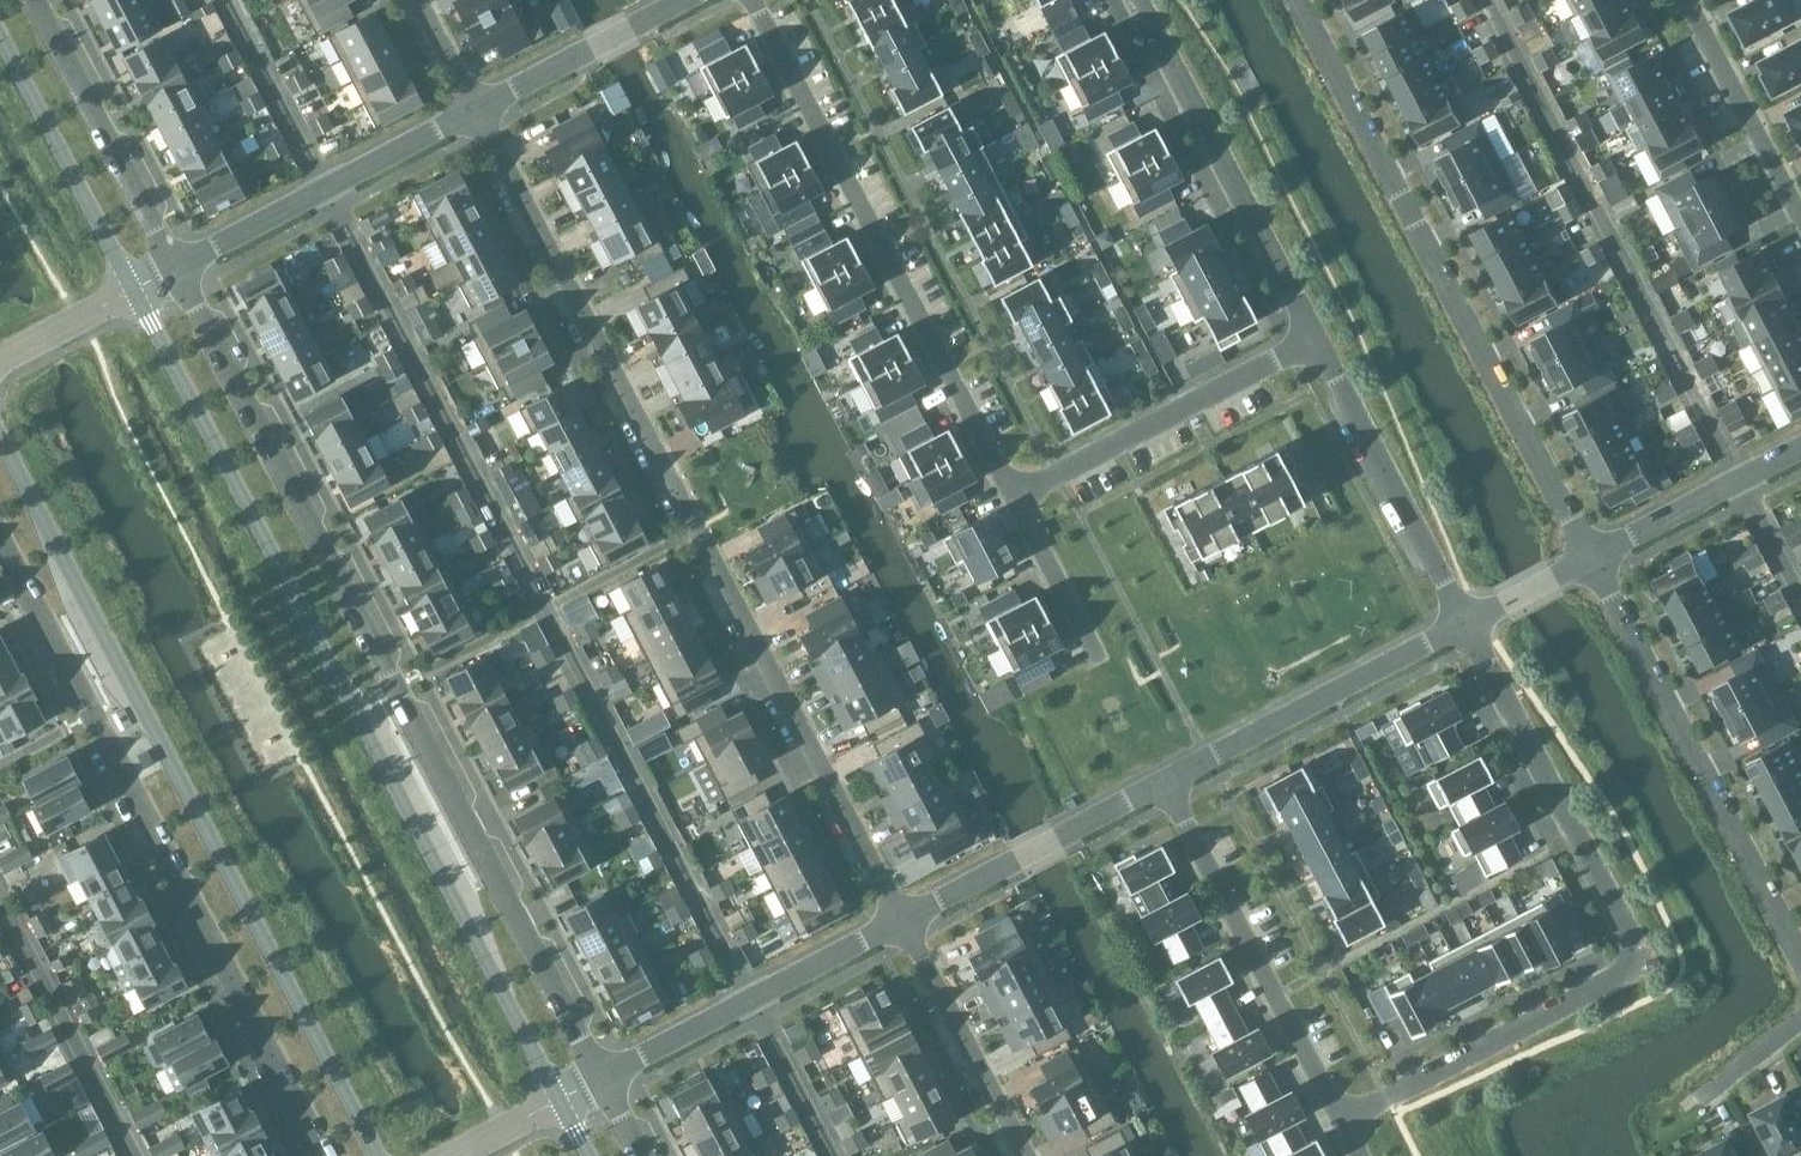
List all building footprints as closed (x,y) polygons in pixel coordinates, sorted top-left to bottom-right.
[(118,51),(160,29),(144,0),(91,0),(118,51)] [(172,12),(186,4),(183,0),(172,0),(167,3),(172,12)] [(316,33),(345,18),(338,5),(349,0),(298,0),(316,33)] [(517,0),(457,0),(454,2),(467,27),(517,1),(517,0)] [(895,4),(893,0),(846,0),(847,1),(859,23),(895,4)] [(963,0),(958,0),(951,4),(957,14),(968,9),(963,0)] [(1039,7),(1040,7),(1047,20),(1072,6),(1069,0),(1036,0),(1039,7)] [(1357,21),(1398,0),(1346,0),(1357,21)] [(1452,6),(1457,14),(1474,4),(1472,0),(1464,0),(1452,6)] [(1577,16),(1583,14),(1582,13),(1606,0),(1569,0),(1577,16)] [(1583,14),(1594,35),(1594,36),(1634,15),(1633,14),(1626,0),(1606,0),(1582,13),(1583,14)] [(1739,26),(1749,43),(1799,17),(1791,0),(1761,0),(1733,15),(1739,26)] [(517,1),(467,27),(481,53),(509,38),(516,51),(545,35),(538,21),(530,25),(517,1)] [(1511,11),(1515,19),(1532,10),(1528,2),(1511,11)] [(211,3),(193,12),(197,19),(215,10),(211,3)] [(190,13),(186,4),(172,12),(176,21),(190,13)] [(895,4),(859,23),(871,47),(873,46),(873,45),(907,27),(906,26),(895,4)] [(1457,14),(1461,21),(1478,12),(1474,4),(1457,14)] [(1072,6),(1047,20),(1052,29),(1078,16),(1072,6)] [(572,8),(559,15),(566,28),(579,21),(572,8)] [(1519,27),(1536,17),(1532,10),(1515,19),(1519,27)] [(1405,12),(1365,33),(1377,56),(1416,35),(1405,13),(1405,12)] [(341,60),(386,36),(374,13),(328,36),(341,60)] [(1635,13),(1633,14),(1634,15),(1594,36),(1594,35),(1588,38),(1606,70),(1631,57),(1627,49),(1648,38),(1635,13)] [(1078,16),(1052,29),(1057,39),(1083,26),(1078,16)] [(927,45),(915,21),(906,26),(907,27),(873,45),(873,46),(884,66),(918,48),(919,49),(927,45)] [(1090,39),(1083,26),(1057,39),(1064,52),(1055,57),(1068,83),(1117,57),(1104,31),(1090,39)] [(1760,65),(1775,94),(1800,80),(1800,27),(1785,35),(1792,49),(1760,65)] [(968,36),(974,47),(985,41),(979,30),(968,36)] [(1388,77),(1428,56),(1416,35),(1377,56),(1388,77)] [(386,36),(341,60),(352,81),(398,58),(386,36)] [(174,61),(162,38),(124,57),(136,81),(174,61)] [(705,65),(699,68),(713,93),(758,69),(745,44),(731,51),(724,38),(698,52),(705,65)] [(1479,57),(1497,48),(1493,40),(1475,49),(1479,57)] [(990,52),(985,41),(974,47),(979,58),(990,52)] [(884,66),(895,87),(895,88),(930,70),(919,49),(918,48),(884,66)] [(1497,48),(1479,57),(1483,65),(1501,55),(1497,48)] [(1535,57),(1539,65),(1556,56),(1552,48),(1535,57)] [(222,66),(239,57),(236,50),(218,59),(222,66)] [(1606,70),(1623,103),(1628,100),(1628,99),(1667,78),(1661,66),(1662,66),(1662,65),(1660,65),(1655,56),(1657,55),(1656,54),(1635,65),(1631,57),(1606,70)] [(1399,99),(1439,78),(1428,56),(1388,77),(1399,99)] [(1543,72),(1560,63),(1556,56),(1539,65),(1543,72)] [(182,57),(174,61),(136,81),(148,104),(194,80),(182,57)] [(239,57),(222,66),(226,73),(243,64),(239,57)] [(677,82),(664,57),(663,58),(661,59),(648,65),(662,90),(677,82)] [(1116,90),(1131,82),(1117,57),(1068,83),(1089,121),(1123,103),(1116,90)] [(398,58),(352,81),(363,103),(409,80),(398,58)] [(99,62),(87,66),(94,87),(105,83),(99,62)] [(764,115),(757,102),(772,94),(758,69),(713,93),(726,119),(732,116),(739,129),(764,115)] [(289,86),(307,77),(303,70),(285,79),(289,86)] [(891,89),(904,114),(942,94),(930,70),(895,88),(895,87),(891,89)] [(307,77),(289,86),(292,93),(310,84),(307,77)] [(1451,100),(1450,99),(1439,78),(1399,99),(1410,120),(1411,120),(1451,100)] [(1628,99),(1628,100),(1640,122),(1679,101),(1667,78),(1628,99)] [(198,106),(206,102),(194,80),(148,104),(160,125),(198,106)] [(409,80),(363,103),(376,126),(386,121),(388,125),(401,119),(399,115),(421,103),(409,80)] [(1011,90),(1000,96),(1005,107),(1016,101),(1011,90)] [(1506,108),(1524,99),(1520,91),(1502,100),(1506,108)] [(245,109),(262,100),(258,93),(241,102),(245,109)] [(1468,121),(1455,96),(1450,99),(1451,100),(1411,120),(1410,120),(1409,120),(1422,145),(1468,121)] [(262,100),(245,109),(248,116),(266,107),(262,100)] [(1005,107),(1011,118),(1022,112),(1016,101),(1005,107)] [(1640,122),(1651,144),(1652,145),(1691,124),(1691,123),(1679,101),(1640,122)] [(209,127),(198,106),(160,125),(171,147),(209,127)] [(927,148),(961,130),(949,106),(910,126),(924,152),(928,149),(927,148)] [(1787,116),(1800,143),(1800,108),(1787,116)] [(1572,129),(1590,119),(1586,112),(1568,121),(1572,129)] [(311,129),(329,120),(326,113),(308,122),(311,129)] [(558,173),(605,149),(610,146),(598,123),(593,126),(586,113),(560,127),(567,139),(546,151),(558,173)] [(1590,119),(1572,129),(1576,136),(1594,127),(1590,119)] [(336,133),(329,120),(311,129),(318,143),(336,133)] [(1448,188),(1502,160),(1481,121),(1454,135),(1462,149),(1438,161),(1441,167),(1437,169),(1438,170),(1439,170),(1447,185),(1446,185),(1447,186),(1448,188)] [(1155,128),(1140,135),(1134,122),(1108,136),(1114,149),(1106,154),(1119,179),(1168,153),(1155,128)] [(1028,123),(1016,129),(1022,140),(1033,134),(1028,123)] [(1651,144),(1646,147),(1663,180),(1689,166),(1684,158),(1705,147),(1692,123),(1691,123),(1691,124),(1652,145),(1651,144)] [(220,149),(220,148),(209,127),(171,147),(183,169),(220,149)] [(939,170),(973,152),(961,130),(927,148),(928,149),(939,170)] [(796,140),(781,148),(774,135),(749,148),(755,161),(768,186),(768,187),(809,165),(796,140)] [(268,154),(285,144),(282,137),(264,146),(268,154)] [(195,192),(240,168),(228,144),(220,148),(220,149),(183,169),(195,192)] [(285,144),(268,154),(272,161),(289,151),(285,144)] [(569,177),(576,192),(616,171),(605,149),(558,173),(562,181),(569,177)] [(950,192),(984,174),(983,172),(973,152),(939,170),(950,192)] [(1051,152),(1045,155),(1040,158),(1046,169),(1057,163),(1051,152)] [(1139,217),(1174,199),(1167,186),(1181,179),(1168,153),(1119,179),(1139,217)] [(1614,165),(1610,157),(1592,167),(1596,174),(1614,165)] [(1464,213),(1488,200),(1496,214),(1522,200),(1502,160),(1448,188),(1450,191),(1449,191),(1450,193),(1450,192),(1458,207),(1457,207),(1458,209),(1461,207),(1464,213)] [(1052,180),(1056,177),(1062,174),(1063,174),(1057,163),(1046,169),(1052,180)] [(768,187),(768,186),(760,191),(780,230),(784,228),(789,225),(815,211),(808,198),(822,191),(809,165),(768,187)] [(1600,182),(1618,173),(1614,165),(1596,174),(1600,182)] [(252,191),(240,168),(195,192),(207,215),(229,203),(232,208),(245,201),(243,196),(252,191)] [(1004,191),(992,168),(983,172),(984,174),(950,192),(961,212),(961,213),(1004,191)] [(412,195),(424,218),(470,195),(457,171),(434,183),(432,179),(419,186),(422,190),(412,195)] [(628,193),(616,171),(576,192),(584,207),(578,211),(582,219),(589,216),(588,214),(628,193)] [(1657,189),(1678,227),(1678,228),(1731,200),(1730,197),(1731,197),(1731,195),(1729,196),(1721,181),(1719,182),(1716,175),(1691,188),(1684,174),(1657,189)] [(1568,182),(1546,193),(1555,210),(1559,208),(1577,199),(1568,182)] [(633,191),(628,193),(588,214),(589,216),(596,230),(590,234),(594,242),(601,238),(600,238),(646,214),(633,191)] [(971,237),(1016,214),(1004,191),(961,213),(961,212),(959,213),(971,237)] [(436,241),(443,237),(443,236),(481,216),(470,195),(424,218),(436,241)] [(1563,216),(1581,206),(1577,199),(1559,208),(1563,216)] [(1733,203),(1731,200),(1678,228),(1678,227),(1673,230),(1694,270),(1725,253),(1718,240),(1743,227),(1739,220),(1741,219),(1733,204),(1735,203),(1734,202),(1733,203)] [(1064,218),(1075,212),(1069,201),(1058,207),(1064,218)] [(1563,216),(1567,223),(1585,214),(1581,206),(1563,216)] [(385,208),(359,222),(366,235),(392,221),(385,208)] [(1178,209),(1153,223),(1159,232),(1183,219),(1178,209)] [(789,225),(784,228),(789,238),(820,221),(815,211),(789,225)] [(1075,212),(1064,218),(1069,229),(1080,223),(1075,212)] [(1472,233),(1483,254),(1485,257),(1525,236),(1512,212),(1472,233)] [(600,238),(601,238),(614,263),(633,252),(640,265),(641,264),(665,252),(646,214),(600,238)] [(1020,242),(1029,238),(1016,214),(971,237),(983,259),(983,260),(1020,241),(1020,242)] [(443,236),(443,237),(455,259),(493,239),(481,216),(443,236)] [(1165,246),(1178,270),(1178,271),(1214,252),(1215,253),(1219,251),(1205,224),(1191,232),(1184,219),(1183,219),(1159,232),(1165,245),(1165,246)] [(820,221),(789,238),(794,247),(799,244),(825,231),(820,221)] [(1109,230),(1096,237),(1102,249),(1115,242),(1109,230)] [(825,231),(799,244),(794,247),(814,286),(860,262),(846,236),(832,244),(825,231)] [(390,236),(373,246),(376,253),(394,243),(390,236)] [(1536,258),(1534,254),(1525,236),(1485,257),(1496,279),(1536,258)] [(466,280),(467,281),(504,261),(493,239),(455,259),(466,280)] [(1032,265),(1026,254),(1020,242),(1020,241),(983,260),(983,259),(981,260),(994,285),(1032,265)] [(1582,251),(1583,254),(1586,259),(1603,250),(1599,242),(1582,251)] [(778,244),(770,249),(773,255),(781,251),(778,244)] [(1060,269),(1089,262),(1085,245),(1056,252),(1060,269)] [(701,262),(706,259),(704,254),(702,250),(693,254),(696,259),(701,262)] [(1586,259),(1590,267),(1607,257),(1603,250),(1586,259)] [(1733,294),(1734,296),(1773,275),(1773,274),(1763,256),(1765,255),(1764,254),(1763,255),(1761,252),(1763,251),(1762,250),(1741,261),(1737,253),(1717,263),(1733,294)] [(665,252),(641,264),(646,274),(670,261),(665,252)] [(1215,253),(1214,252),(1178,271),(1178,270),(1169,274),(1182,298),(1226,274),(1215,253)] [(328,269),(346,260),(343,253),(325,262),(328,269)] [(1547,279),(1547,278),(1536,258),(1496,279),(1507,299),(1508,300),(1547,279)] [(346,260),(328,269),(332,276),(350,267),(346,260)] [(466,280),(459,284),(471,308),(482,302),(500,293),(517,284),(504,261),(467,281),(466,280)] [(670,261),(646,274),(651,283),(675,270),(670,261)] [(1101,261),(1090,267),(1095,278),(1106,272),(1101,261)] [(866,308),(859,295),(873,287),(860,262),(814,286),(834,324),(866,308)] [(287,291),(287,292),(295,288),(282,264),(273,269),(271,264),(257,271),(259,276),(237,287),(249,311),(287,291)] [(637,306),(649,331),(650,331),(695,308),(682,284),(691,280),(684,266),(675,270),(651,283),(650,284),(656,296),(637,306)] [(1673,269),(1652,280),(1659,294),(1680,283),(1678,279),(1673,269)] [(1095,278),(1101,289),(1112,283),(1106,272),(1095,278)] [(1746,319),(1746,318),(1785,297),(1786,298),(1787,298),(1774,273),(1773,274),(1773,275),(1734,296),(1733,294),(1728,297),(1741,322),(1746,319)] [(396,290),(414,281),(410,274),(392,283),(396,290)] [(1226,274),(1182,298),(1194,322),(1203,318),(1202,317),(1239,298),(1238,297),(1226,274)] [(1039,277),(1000,297),(1013,323),(1018,321),(1017,319),(1051,301),(1051,300),(1039,277)] [(1560,303),(1547,278),(1547,279),(1508,300),(1507,299),(1506,300),(1519,325),(1560,303)] [(414,281),(396,290),(400,297),(418,288),(414,281)] [(602,320),(629,307),(619,285),(592,298),(602,320)] [(298,313),(287,292),(287,291),(249,311),(260,333),(298,313)] [(500,293),(482,302),(488,314),(498,309),(506,304),(500,293)] [(1256,321),(1242,294),(1238,297),(1239,298),(1202,317),(1203,318),(1220,351),(1241,340),(1236,331),(1256,321)] [(351,313),(369,303),(365,296),(347,306),(351,313)] [(1028,341),(1063,323),(1063,324),(1072,320),(1059,296),(1051,300),(1051,301),(1017,319),(1018,321),(1028,341)] [(1746,319),(1757,340),(1758,341),(1797,320),(1786,298),(1785,297),(1746,318),(1746,319)] [(1549,316),(1557,330),(1533,342),(1536,348),(1532,350),(1533,351),(1534,350),(1542,365),(1541,366),(1541,367),(1542,367),(1543,369),(1588,346),(1575,321),(1584,317),(1576,302),(1549,316)] [(369,303),(351,313),(355,320),(373,310),(369,303)] [(1134,310),(1139,321),(1150,315),(1145,304),(1134,310)] [(1129,316),(1123,305),(1112,311),(1118,322),(1129,316)] [(654,339),(661,354),(662,354),(702,333),(702,334),(707,331),(695,308),(650,331),(649,331),(643,335),(647,343),(654,339)] [(473,338),(486,364),(539,336),(525,310),(504,321),(498,309),(488,314),(469,324),(475,337),(473,338)] [(1671,318),(1675,326),(1693,317),(1689,309),(1671,318)] [(1634,311),(1625,316),(1629,324),(1639,318),(1634,311)] [(310,334),(309,334),(298,313),(260,333),(272,354),(310,334)] [(1156,326),(1150,315),(1139,321),(1145,332),(1156,326)] [(1118,322),(1124,332),(1135,327),(1129,316),(1118,322)] [(1675,326),(1680,333),(1697,324),(1693,317),(1675,326)] [(1758,341),(1757,340),(1752,343),(1764,367),(1800,348),(1800,327),(1797,320),(1758,341)] [(1063,323),(1028,341),(1040,363),(1074,345),(1073,343),(1063,324),(1063,323)] [(438,327),(420,337),(424,344),(442,334),(438,327)] [(861,384),(910,358),(897,333),(883,340),(876,327),(850,341),(857,354),(848,358),(861,384)] [(283,376),(321,356),(321,357),(329,353),(317,330),(309,334),(310,334),(272,354),(283,376)] [(1148,337),(1155,351),(1162,364),(1177,356),(1163,330),(1148,337)] [(662,354),(661,354),(655,357),(659,366),(666,362),(674,377),(714,356),(702,334),(702,333),(662,354)] [(552,362),(539,336),(486,364),(500,389),(502,388),(509,401),(538,385),(531,373),(552,362)] [(1051,384),(1094,362),(1082,339),(1073,343),(1074,345),(1040,363),(1051,383),(1051,384)] [(1610,365),(1601,370),(1588,346),(1543,369),(1545,372),(1544,372),(1545,373),(1553,388),(1552,388),(1553,389),(1556,387),(1560,393),(1583,381),(1591,395),(1617,381),(1610,365)] [(1764,367),(1776,390),(1800,377),(1800,348),(1764,367)] [(379,365),(397,356),(393,349),(375,358),(379,365)] [(1136,355),(1142,366),(1153,360),(1147,349),(1136,355)] [(1699,372),(1717,362),(1713,355),(1695,364),(1699,372)] [(333,380),(321,357),(321,356),(283,376),(296,399),(333,380)] [(397,356),(379,365),(383,372),(400,363),(397,356)] [(679,404),(726,379),(714,356),(674,377),(681,392),(675,396),(679,404)] [(910,358),(861,384),(881,422),(916,404),(909,391),(924,383),(910,358)] [(1142,366),(1147,377),(1158,371),(1153,360),(1142,366)] [(1061,408),(1106,385),(1094,362),(1051,384),(1051,383),(1048,384),(1061,407),(1061,408)] [(1717,362),(1699,372),(1703,379),(1721,370),(1717,362)] [(1776,390),(1793,422),(1800,418),(1800,377),(1776,390)] [(744,414),(726,379),(679,404),(691,426),(712,415),(719,427),(744,414)] [(1671,380),(1654,389),(1658,397),(1675,387),(1671,380)] [(1061,408),(1061,407),(1058,408),(1072,433),(1119,409),(1106,385),(1061,408)] [(532,434),(539,430),(539,429),(577,409),(565,386),(519,410),(532,434)] [(1675,387),(1658,397),(1662,404),(1679,395),(1675,387)] [(1578,439),(1617,418),(1618,419),(1623,416),(1610,392),(1611,392),(1610,391),(1565,415),(1578,439)] [(304,415),(316,438),(354,418),(342,395),(304,415)] [(1723,418),(1741,408),(1737,401),(1719,410),(1723,418)] [(407,418),(425,409),(421,402),(403,411),(407,418)] [(918,415),(913,406),(890,417),(895,427),(918,415)] [(1727,425),(1745,416),(1741,408),(1723,418),(1727,425)] [(425,409),(407,418),(410,425),(428,416),(425,409)] [(539,429),(539,430),(551,451),(588,431),(577,409),(539,429)] [(918,415),(895,427),(901,437),(908,433),(923,425),(918,415)] [(485,417),(467,426),(471,433),(489,424),(485,417)] [(328,460),(365,440),(354,418),(316,438),(328,460)] [(1629,439),(1618,419),(1617,418),(1578,439),(1589,460),(1629,439)] [(961,454),(947,429),(933,436),(926,423),(908,433),(901,437),(907,450),(920,476),(961,454)] [(1698,431),(1694,423),(1677,432),(1681,440),(1698,431)] [(437,430),(436,430),(411,444),(418,457),(443,443),(437,430)] [(551,451),(562,472),(600,452),(588,431),(551,451)] [(1681,440),(1685,448),(1702,438),(1698,431),(1681,440)] [(1640,461),(1640,460),(1629,439),(1589,460),(1600,481),(1601,482),(1640,461)] [(377,462),(376,461),(365,440),(328,460),(339,482),(377,462)] [(865,444),(856,449),(861,458),(870,453),(865,444)] [(1285,445),(1276,450),(1279,456),(1288,452),(1285,445)] [(1304,503),(1300,497),(1298,492),(1295,487),(1287,472),(1286,470),(1284,466),(1282,461),(1279,456),(1276,450),(1224,477),(1252,530),(1304,503)] [(562,472),(573,493),(573,494),(611,474),(600,452),(562,472)] [(1288,452),(1279,456),(1282,461),(1291,457),(1288,452)] [(920,476),(934,501),(941,514),(967,500),(960,487),(974,480),(961,454),(920,476)] [(339,482),(351,505),(397,481),(384,457),(376,461),(377,462),(339,482)] [(1291,457),(1282,461),(1284,466),(1293,462),(1291,457)] [(1662,490),(1644,458),(1640,460),(1640,461),(1601,482),(1600,481),(1599,482),(1612,506),(1633,495),(1637,503),(1662,490)] [(1284,466),(1286,470),(1287,472),(1296,467),(1293,462),(1284,466)] [(495,480),(513,470),(509,463),(492,473),(495,480)] [(513,470),(495,480),(499,487),(517,477),(513,470)] [(611,474),(573,494),(573,493),(565,497),(578,521),(586,517),(585,517),(623,497),(611,474)] [(1172,505),(1175,511),(1178,516),(1181,521),(1183,525),(1183,526),(1191,541),(1194,546),(1197,551),(1200,558),(1252,530),(1224,477),(1172,505)] [(1298,492),(1307,487),(1304,482),(1295,487),(1298,492)] [(451,503),(469,493),(465,486),(447,496),(451,503)] [(1300,497),(1309,492),(1307,487),(1298,492),(1300,497)] [(536,513),(541,511),(530,489),(507,501),(518,523),(536,513)] [(1304,503),(1313,498),(1309,492),(1300,497),(1304,503)] [(469,493),(451,503),(455,510),(470,502),(472,500),(469,493)] [(421,518),(409,494),(364,518),(376,542),(421,518)] [(586,517),(596,538),(597,538),(634,519),(623,497),(585,517),(586,517)] [(470,502),(455,510),(462,524),(477,516),(470,502)] [(1166,516),(1175,511),(1172,505),(1163,509),(1166,516)] [(767,524),(774,536),(748,550),(761,575),(765,572),(766,573),(814,547),(795,509),(767,524)] [(1169,521),(1178,516),(1175,511),(1166,516),(1169,521)] [(536,513),(518,523),(522,530),(540,520),(536,513)] [(1002,539),(990,514),(943,539),(956,564),(965,560),(964,559),(1002,539)] [(1172,526),(1181,521),(1178,516),(1169,521),(1172,526)] [(387,563),(433,540),(421,518),(376,542),(387,563)] [(1800,534),(1800,518),(1782,528),(1789,541),(1800,534)] [(596,538),(589,542),(601,566),(647,542),(634,519),(597,538),(596,538)] [(1183,526),(1183,525),(1181,521),(1172,526),(1174,531),(1183,526)] [(474,546),(492,537),(488,530),(470,539),(474,546)] [(846,531),(841,533),(834,538),(838,546),(851,539),(846,531)] [(931,531),(920,537),(926,548),(937,542),(931,531)] [(1793,549),(1800,544),(1800,534),(1789,541),(1793,549)] [(492,537),(474,546),(477,553),(495,544),(492,537)] [(1002,539),(964,559),(965,560),(977,583),(1015,563),(1002,539)] [(399,585),(444,561),(433,540),(387,563),(399,585)] [(1191,541),(1182,546),(1185,551),(1194,546),(1191,541)] [(1731,554),(1738,567),(1745,563),(1763,554),(1756,541),(1731,554)] [(1185,551),(1188,556),(1197,551),(1194,546),(1185,551)] [(779,598),(800,587),(807,599),(834,585),(814,547),(766,573),(779,598)] [(542,567),(559,558),(556,551),(538,560),(542,567)] [(1197,551),(1188,556),(1191,562),(1200,558),(1197,551)] [(1654,581),(1667,606),(1668,605),(1668,604),(1707,583),(1708,584),(1691,551),(1670,562),(1675,570),(1654,581)] [(1745,563),(1749,571),(1767,562),(1763,554),(1745,563)] [(559,558),(542,567),(545,574),(563,565),(559,558)] [(411,608),(456,584),(444,561),(399,585),(411,608)] [(671,589),(659,565),(621,585),(633,608),(634,608),(671,589)] [(497,590),(515,581),(511,574),(493,583),(497,590)] [(515,581),(497,590),(501,597),(519,588),(515,581)] [(1718,605),(1708,584),(1707,583),(1668,604),(1668,605),(1679,626),(1718,605)] [(422,630),(468,606),(456,584),(411,608),(422,630)] [(634,608),(633,608),(623,613),(634,636),(683,610),(671,589),(634,608)] [(962,590),(951,596),(957,607),(968,601),(962,590)] [(1035,595),(1021,603),(1014,590),(979,608),(999,647),(1048,621),(1035,595)] [(1782,590),(1764,599),(1769,607),(1786,597),(1782,590)] [(1773,614),(1790,605),(1786,597),(1769,607),(1773,614)] [(801,635),(813,657),(859,633),(840,598),(813,612),(820,624),(801,635)] [(1730,627),(1729,626),(1718,605),(1679,626),(1690,647),(1730,627)] [(480,629),(468,606),(422,630),(434,653),(480,629)] [(683,610),(634,636),(646,657),(694,632),(683,610)] [(584,626),(591,640),(600,635),(593,621),(584,626)] [(1048,621),(999,647),(1020,685),(1047,670),(1054,667),(1047,654),(1062,646),(1048,621)] [(1747,648),(1734,623),(1729,626),(1730,627),(1690,647),(1703,671),(1747,648)] [(591,640),(584,626),(575,631),(582,645),(591,640)] [(694,632),(646,657),(658,680),(706,655),(694,632)] [(10,654),(6,647),(7,646),(0,633),(0,659),(10,654)] [(823,662),(831,677),(871,656),(871,655),(859,633),(813,657),(816,665),(823,662)] [(540,649),(547,663),(556,658),(549,644),(540,649)] [(547,663),(540,649),(531,654),(538,668),(547,663)] [(871,656),(831,677),(839,692),(833,695),(836,703),(843,699),(843,700),(894,673),(881,649),(871,655),(871,656)] [(1732,663),(1739,677),(1715,689),(1718,695),(1715,697),(1716,698),(1724,713),(1723,713),(1724,714),(1725,714),(1726,716),(1779,689),(1758,649),(1732,663)] [(21,676),(20,674),(10,654),(0,659),(0,687),(21,676)] [(705,704),(698,691),(719,680),(706,655),(658,680),(678,718),(705,704)] [(459,700),(497,680),(484,657),(447,676),(459,700)] [(606,669),(614,683),(623,678),(615,664),(606,669)] [(606,669),(597,674),(605,688),(614,683),(606,669)] [(1047,670),(1020,685),(1025,694),(1052,680),(1047,670)] [(32,697),(33,698),(36,697),(34,694),(35,694),(28,681),(23,673),(20,674),(21,676),(0,687),(0,714),(32,697)] [(903,716),(896,704),(907,698),(894,673),(843,700),(857,725),(869,718),(876,731),(903,716)] [(471,723),(509,703),(497,680),(459,700),(471,723)] [(563,694),(570,708),(579,703),(572,689),(563,694)] [(1773,742),(1800,728),(1779,689),(1726,716),(1728,719),(1727,719),(1727,720),(1728,720),(1736,735),(1735,735),(1736,736),(1739,735),(1742,741),(1766,728),(1773,742)] [(1463,747),(1450,722),(1459,717),(1446,692),(1421,705),(1419,701),(1399,711),(1401,715),(1393,720),(1406,745),(1421,737),(1434,762),(1463,747)] [(570,708),(563,694),(554,698),(562,712),(570,708)] [(33,698),(32,697),(0,714),(0,743),(10,738),(44,720),(33,698)] [(520,725),(520,724),(509,703),(471,723),(483,745),(520,725)] [(683,743),(694,738),(706,762),(755,737),(741,712),(720,723),(714,710),(676,730),(683,743)] [(532,747),(543,742),(530,718),(520,724),(520,725),(483,745),(494,766),(532,747)] [(657,732),(650,719),(628,730),(636,744),(657,732)] [(875,759),(888,784),(928,764),(939,759),(918,720),(881,740),(888,753),(875,759)] [(1373,720),(1361,726),(1367,739),(1380,732),(1373,720)] [(1347,773),(1354,769),(1365,763),(1349,734),(1331,743),(1347,773)] [(607,755),(603,747),(597,736),(579,745),(588,763),(589,764),(607,755)] [(753,786),(747,773),(768,762),(755,737),(706,762),(726,800),(753,786)] [(4,755),(12,751),(16,749),(15,748),(10,738),(0,743),(0,748),(4,755)] [(1800,766),(1800,755),(1792,739),(1748,762),(1761,786),(1800,765),(1800,766)] [(532,747),(494,766),(507,790),(555,765),(543,742),(532,747)] [(1448,804),(1459,826),(1460,828),(1495,809),(1495,808),(1483,786),(1492,781),(1479,755),(1426,783),(1439,809),(1448,804)] [(80,782),(76,774),(77,773),(70,760),(69,761),(67,757),(24,779),(37,803),(33,805),(34,807),(80,782)] [(1365,763),(1354,769),(1359,780),(1370,774),(1365,763)] [(928,764),(888,784),(888,785),(882,788),(885,796),(892,792),(900,807),(940,786),(939,786),(928,764)] [(1800,766),(1800,765),(1761,786),(1772,808),(1800,792),(1800,767),(1800,766)] [(1280,810),(1280,808),(1314,790),(1313,789),(1301,766),(1263,787),(1276,812),(1280,810)] [(623,785),(614,769),(600,776),(609,793),(623,785)] [(940,786),(900,807),(908,823),(901,826),(905,834),(962,804),(950,780),(939,786),(940,786)] [(81,784),(80,782),(34,807),(47,832),(90,810),(87,806),(88,805),(82,792),(81,793),(77,786),(81,784)] [(1280,808),(1280,810),(1291,830),(1325,812),(1326,813),(1334,809),(1322,785),(1313,789),(1314,790),(1280,808)] [(1772,808),(1783,829),(1800,820),(1800,792),(1772,808)] [(528,842),(577,817),(564,793),(516,818),(528,842)] [(786,795),(771,803),(764,807),(758,794),(730,808),(750,846),(799,821),(786,795)] [(1381,795),(1370,801),(1376,813),(1387,807),(1381,795)] [(1473,852),(1486,876),(1521,858),(1508,833),(1517,828),(1504,803),(1495,808),(1495,809),(1460,828),(1459,826),(1451,831),(1464,856),(1473,852)] [(905,834),(917,856),(937,846),(943,859),(981,839),(962,804),(905,834)] [(0,807),(0,824),(12,818),(4,805),(0,807)] [(625,811),(632,825),(641,820),(633,806),(625,811)] [(632,825),(625,811),(616,815),(619,822),(623,829),(632,825)] [(1337,834),(1326,813),(1325,812),(1291,830),(1302,852),(1337,834)] [(540,864),(588,838),(577,817),(528,842),(540,864)] [(1387,833),(1398,828),(1393,817),(1382,823),(1387,833)] [(1800,847),(1800,820),(1783,829),(1795,851),(1800,847)] [(799,821),(750,846),(762,869),(811,843),(799,821)] [(619,822),(611,826),(615,833),(623,829),(619,822)] [(0,826),(0,842),(11,836),(5,823),(0,826)] [(1398,828),(1387,833),(1393,845),(1404,839),(1398,828)] [(79,878),(79,877),(117,857),(105,834),(58,859),(71,883),(79,878)] [(1314,873),(1348,855),(1347,854),(1337,834),(1302,852),(1314,873)] [(588,838),(540,864),(552,888),(601,862),(588,838)] [(811,843),(762,869),(774,891),(822,865),(811,843)] [(0,858),(0,861),(6,872),(33,859),(26,845),(0,858)] [(1149,914),(1177,899),(1177,898),(1165,875),(1174,870),(1161,845),(1136,858),(1134,854),(1114,864),(1130,894),(1137,890),(1148,912),(1149,914)] [(657,850),(648,854),(655,868),(664,864),(657,850)] [(1314,873),(1325,894),(1368,872),(1356,850),(1347,854),(1348,855),(1314,873)] [(120,864),(117,857),(79,877),(79,878),(90,899),(128,879),(127,877),(128,877),(121,864),(120,864)] [(1411,879),(1422,873),(1416,862),(1405,868),(1411,879)] [(822,865),(774,891),(785,912),(834,887),(822,865)] [(1334,918),(1335,919),(1371,900),(1372,901),(1380,897),(1368,872),(1325,894),(1322,895),(1334,918)] [(1422,873),(1411,879),(1417,890),(1428,884),(1422,873)] [(719,883),(726,897),(735,892),(728,878),(719,883)] [(101,920),(139,900),(139,899),(128,879),(90,899),(101,919),(101,920)] [(719,883),(710,888),(717,902),(726,897),(719,883)] [(676,886),(658,896),(666,910),(675,906),(684,901),(676,886)] [(814,936),(829,928),(826,921),(846,911),(834,887),(785,912),(798,936),(810,929),(814,936)] [(32,889),(18,896),(24,906),(37,899),(32,889)] [(1490,889),(1479,895),(1485,906),(1496,900),(1490,889)] [(1186,893),(1177,898),(1177,899),(1149,914),(1148,912),(1141,916),(1154,941),(1161,938),(1174,962),(1203,948),(1190,923),(1199,918),(1186,893)] [(616,917),(604,894),(566,913),(578,937),(616,917)] [(1519,915),(1542,959),(1541,960),(1544,966),(1570,953),(1557,930),(1573,922),(1558,894),(1519,915)] [(101,919),(92,924),(105,948),(114,943),(113,942),(151,922),(151,923),(154,922),(141,898),(139,899),(139,900),(101,920),(101,919)] [(1384,924),(1372,901),(1371,900),(1335,919),(1334,918),(1332,919),(1346,944),(1384,924)] [(675,906),(682,920),(691,915),(684,901),(675,906)] [(1456,907),(1462,918),(1473,912),(1467,902),(1456,907)] [(682,920),(675,906),(666,910),(673,924),(682,920)] [(1462,918),(1456,907),(1445,913),(1451,924),(1462,918)] [(35,928),(49,920),(44,911),(30,918),(35,928)] [(590,959),(638,933),(626,911),(616,917),(578,937),(590,959)] [(981,978),(1039,949),(1020,913),(982,933),(989,946),(969,956),(981,978)] [(1542,959),(1519,915),(1496,927),(1519,971),(1541,960),(1542,959)] [(1394,919),(1384,924),(1388,932),(1401,925),(1398,921),(1394,919)] [(49,920),(35,928),(40,937),(54,930),(49,920)] [(113,942),(114,943),(124,962),(124,964),(162,944),(151,923),(151,922),(113,942)] [(742,927),(749,941),(758,936),(751,922),(742,927)] [(1413,930),(1419,941),(1430,935),(1424,924),(1413,930)] [(742,927),(733,931),(740,945),(749,941),(742,927)] [(1519,971),(1496,927),(1473,939),(1495,981),(1494,982),(1495,984),(1519,971)] [(1419,941),(1413,930),(1402,936),(1408,947),(1419,941)] [(590,959),(601,981),(650,955),(638,933),(590,959)] [(1495,981),(1473,939),(1451,950),(1473,993),(1494,982),(1495,981)] [(0,946),(0,958),(10,953),(5,943),(0,946)] [(173,965),(173,964),(162,944),(124,964),(124,962),(115,967),(128,991),(136,987),(136,985),(173,965)] [(698,950),(705,964),(714,959),(707,945),(698,950)] [(1000,998),(1051,971),(1039,949),(981,978),(985,986),(992,983),(1000,998)] [(705,964),(698,950),(689,955),(696,969),(705,964)] [(1473,993),(1451,950),(1428,962),(1433,971),(1434,970),(1452,1004),(1473,993)] [(67,954),(53,961),(58,971),(72,964),(67,954)] [(613,1004),(662,978),(650,955),(601,981),(613,1004)] [(1207,1024),(1235,1010),(1223,986),(1232,981),(1219,956),(1174,979),(1188,1005),(1195,1001),(1207,1024)] [(175,963),(173,964),(173,965),(136,985),(136,987),(148,1008),(188,987),(183,978),(184,978),(178,965),(177,966),(175,963)] [(17,965),(3,972),(8,982),(22,975),(17,965)] [(1452,1004),(1434,970),(1433,971),(1413,981),(1412,981),(1430,1015),(1431,1015),(1452,1004)] [(1053,1001),(1063,995),(1051,971),(1000,998),(1008,1013),(1001,1017),(1005,1024),(1012,1020),(1012,1021),(1052,1000),(1053,1001)] [(1430,1015),(1412,981),(1413,981),(1409,972),(1368,994),(1383,1022),(1398,1013),(1410,1037),(1436,1023),(1431,1015),(1430,1015)] [(69,993),(83,985),(78,976),(64,983),(69,993)] [(662,978),(613,1004),(626,1027),(650,1015),(653,1021),(665,1014),(662,1008),(674,1002),(662,978)] [(860,988),(845,996),(848,1002),(836,1009),(848,1032),(897,1007),(884,983),(864,994),(860,988)] [(83,985),(69,993),(74,1002),(88,995),(83,985)] [(25,1016),(39,1008),(34,999),(20,1006),(25,1016)] [(1038,1039),(1045,1052),(1072,1038),(1053,1001),(1052,1000),(1012,1021),(1025,1046),(1038,1039)] [(94,1007),(80,1014),(86,1024),(100,1017),(94,1007)] [(860,1055),(909,1030),(897,1007),(848,1032),(860,1055)] [(39,1008),(25,1016),(31,1025),(45,1018),(39,1008)] [(1368,1008),(1364,1010),(1368,1017),(1372,1015),(1368,1008)] [(1235,1010),(1207,1024),(1219,1048),(1212,1052),(1226,1077),(1270,1053),(1257,1028),(1248,1033),(1235,1010)] [(197,1014),(155,1037),(169,1064),(173,1061),(172,1060),(210,1040),(210,1039),(206,1031),(207,1031),(200,1018),(199,1018),(197,1014)] [(32,1040),(24,1044),(31,1058),(58,1043),(51,1030),(32,1040)] [(860,1055),(872,1078),(921,1053),(909,1030),(860,1055)] [(28,1033),(18,1038),(22,1045),(24,1044),(32,1040),(28,1033)] [(125,1033),(98,1047),(105,1061),(132,1047),(125,1033)] [(210,1039),(210,1040),(172,1060),(173,1061),(190,1093),(208,1083),(204,1076),(228,1063),(226,1059),(227,1059),(220,1046),(219,1046),(214,1036),(210,1039)] [(805,1046),(812,1060),(821,1056),(814,1042),(805,1046)] [(812,1060),(805,1046),(796,1051),(803,1065),(812,1060)] [(1097,1084),(1084,1059),(1077,1047),(1050,1061),(1056,1074),(1031,1087),(1044,1112),(1048,1110),(1097,1084)] [(872,1078),(884,1101),(895,1095),(894,1094),(932,1074),(921,1053),(872,1078)] [(0,1057),(0,1086),(16,1077),(4,1054),(0,1057)] [(68,1063),(42,1078),(49,1091),(76,1077),(68,1063)] [(761,1070),(768,1084),(777,1079),(770,1065),(761,1070)] [(768,1084),(761,1070),(752,1075),(759,1089),(768,1084)] [(720,1100),(720,1099),(708,1076),(706,1077),(703,1071),(687,1079),(691,1085),(670,1096),(683,1120),(720,1100)] [(1294,1120),(1294,1121),(1304,1116),(1290,1091),(1281,1096),(1268,1071),(1239,1086),(1252,1111),(1245,1115),(1259,1140),(1266,1136),(1265,1135),(1294,1120)] [(905,1115),(906,1116),(943,1096),(932,1074),(894,1094),(895,1095),(905,1115)] [(1090,1137),(1117,1122),(1097,1084),(1048,1110),(1061,1135),(1083,1124),(1090,1137)] [(829,1092),(836,1106),(845,1101),(838,1087),(829,1092)] [(205,1137),(251,1113),(250,1111),(239,1090),(193,1114),(205,1137)] [(836,1106),(829,1092),(820,1097),(827,1111),(836,1106)] [(694,1142),(742,1116),(731,1094),(720,1099),(720,1100),(683,1120),(694,1142)] [(905,1115),(895,1121),(908,1145),(956,1120),(943,1096),(906,1116),(905,1115)] [(1796,1113),(1787,1096),(1753,1114),(1775,1155),(1786,1155),(1800,1148),(1800,1110),(1796,1113)] [(160,1100),(133,1114),(140,1128),(167,1114),(160,1100)] [(0,1113),(0,1147),(35,1129),(21,1102),(0,1113)] [(784,1113),(791,1127),(800,1122),(793,1108),(784,1113)] [(224,1154),(262,1134),(263,1135),(265,1134),(264,1131),(265,1131),(258,1118),(257,1118),(253,1110),(250,1111),(251,1113),(205,1137),(215,1155),(224,1155),(225,1155),(224,1154)] [(791,1127),(784,1113),(775,1118),(782,1132),(791,1127)] [(744,1144),(754,1139),(742,1116),(694,1142),(702,1155),(719,1155),(743,1143),(744,1144)] [(1294,1121),(1294,1120),(1265,1135),(1266,1136),(1276,1155),(1324,1155),(1315,1139),(1306,1144),(1294,1121)] [(1120,1129),(1093,1143),(1100,1155),(1134,1155),(1120,1129)] [(103,1130),(89,1138),(97,1151),(111,1144),(103,1130)] [(0,1154),(0,1155),(1,1155),(55,1155),(42,1131),(0,1154)] [(868,1145),(860,1131),(851,1135),(859,1150),(868,1145)] [(151,1148),(155,1155),(168,1155),(185,1147),(178,1134),(151,1148)] [(225,1155),(273,1155),(263,1135),(262,1134),(224,1154),(225,1155)] [(859,1150),(851,1135),(842,1140),(850,1154),(859,1150)] [(1728,1142),(1702,1155),(1735,1155),(1728,1142)] [(744,1144),(743,1143),(719,1155),(750,1155),(744,1144)] [(942,1144),(919,1155),(948,1155),(942,1144)] [(955,1153),(950,1155),(975,1155),(970,1146),(955,1153)]
